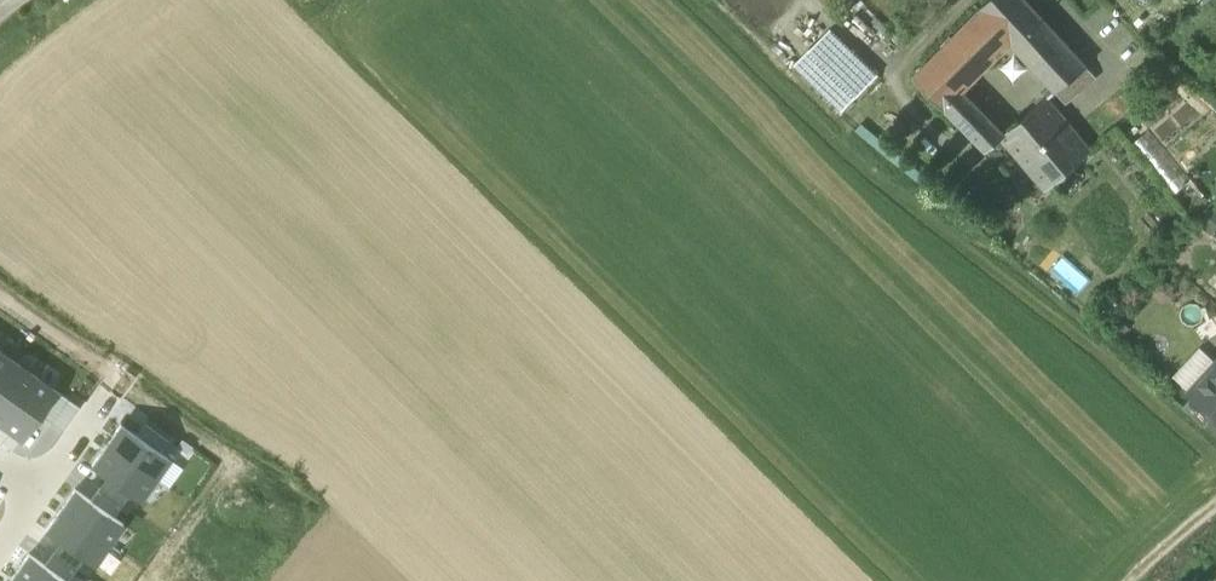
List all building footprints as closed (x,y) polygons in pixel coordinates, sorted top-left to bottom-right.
[(980,10),(1011,43),(1040,15),(1026,0),(988,0),(979,8),(980,10)] [(968,87),(1011,43),(980,10),(914,77),(965,129),(983,111),(967,95),(963,91),(968,87)] [(1087,66),(1040,15),(1011,43),(1056,92),(1087,66)] [(857,95),(876,76),(829,30),(810,50),(857,95)] [(795,64),(843,110),(857,95),(810,50),(795,64)] [(1097,78),(1087,66),(1056,92),(1066,104),(1097,78)] [(972,91),(968,87),(963,91),(967,95),(972,91)] [(1001,138),(1045,190),(1092,151),(1050,100),(1047,97),(1004,133),(1006,134),(1001,138)] [(1004,133),(983,111),(965,129),(987,151),(1001,138),(1006,134),(1004,133)] [(1185,386),(1212,357),(1199,345),(1172,374),(1185,386)] [(16,363),(0,351),(0,385),(16,363)] [(1,424),(35,376),(16,363),(0,385),(0,423),(1,424)] [(1215,417),(1215,365),(1190,393),(1193,396),(1215,416),(1215,417)] [(55,391),(35,376),(1,424),(22,439),(39,415),(55,391)] [(39,415),(51,423),(67,399),(55,391),(39,415)] [(1184,407),(1205,426),(1215,416),(1193,396),(1184,407)] [(79,408),(67,399),(51,423),(62,431),(79,408)] [(145,424),(136,436),(160,453),(168,441),(145,424)] [(106,445),(154,479),(169,459),(160,453),(136,436),(120,425),(106,445)] [(154,479),(106,445),(91,465),(107,477),(131,494),(139,499),(154,479)] [(107,477),(99,489),(122,505),(131,494),(107,477)] [(60,510),(108,544),(122,523),(114,517),(90,501),(74,489),(60,510)] [(114,517),(122,505),(99,489),(90,501),(114,517)] [(108,544),(60,510),(45,530),(61,541),(85,558),(94,564),(108,544)] [(61,541),(53,553),(77,570),(85,558),(61,541)] [(77,570),(53,553),(44,565),(67,580),(69,580),(77,570)] [(23,580),(67,580),(44,565),(29,554),(14,574),(23,580)]
